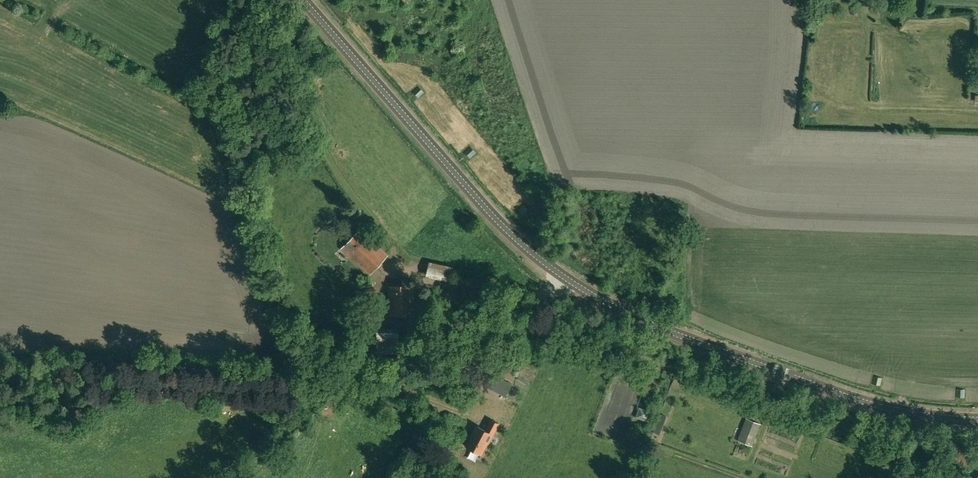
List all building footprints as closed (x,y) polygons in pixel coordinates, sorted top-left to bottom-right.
[(418,87),(412,92),(418,98),(424,93),(418,87)] [(470,147),(464,152),(470,159),(476,153),(470,147)] [(524,205),(518,210),(524,217),(530,211),(524,205)] [(359,229),(342,248),(370,274),(387,255),(359,229)] [(413,285),(388,286),(390,315),(415,314),(413,285)] [(511,384),(504,381),(491,374),(485,385),(505,396),(511,384)] [(882,377),(874,375),(872,383),(880,385),(882,377)] [(965,389),(956,388),(956,396),(965,397),(965,389)] [(652,432),(659,435),(666,416),(659,414),(652,432)] [(746,418),(737,440),(752,446),(761,423),(746,418)] [(477,426),(466,446),(481,454),(482,452),(483,453),(487,447),(485,446),(487,443),(488,443),(499,424),(491,420),(486,430),(477,426)]
